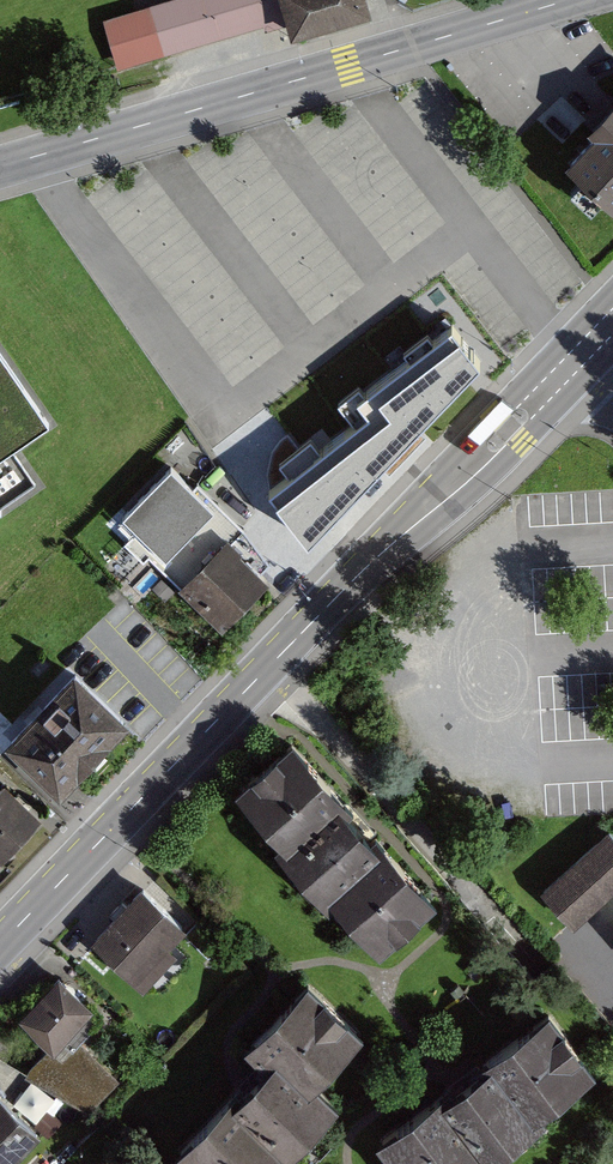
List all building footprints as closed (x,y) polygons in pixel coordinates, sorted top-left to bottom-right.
[(103,18),(117,67),(263,24),(265,30),(290,22),(293,33),(371,10),(368,0),(164,0),(103,18)] [(589,124),(600,134),(572,164),(612,202),(612,99),(589,124)] [(452,325),(357,399),(368,412),(270,488),(308,540),(480,361),(452,325)] [(35,485),(8,446),(44,422),(0,357),(0,508),(35,485)] [(215,509),(171,466),(122,516),(165,558),(158,565),(184,591),(189,586),(221,617),(257,580),(236,560),(241,555),(230,544),(237,538),(211,513),(215,509)] [(123,721),(75,676),(11,742),(59,788),(123,721)] [(427,900),(275,740),(224,788),(376,948),(427,900)] [(3,788),(0,790),(0,858),(36,820),(3,788)] [(604,829),(535,892),(567,928),(612,886),(612,839),(604,829)] [(180,928),(138,886),(89,937),(141,987),(175,952),(166,943),(180,928)] [(299,978),(239,1041),(260,1061),(223,1100),(214,1092),(160,1148),(177,1163),(255,1163),(265,1153),(276,1163),(332,1105),(310,1084),(358,1034),(299,978)] [(88,1015),(55,979),(16,1016),(45,1047),(49,1051),(69,1033),(88,1015)] [(536,1000),(359,1136),(381,1163),(473,1163),(592,1073),(536,1000)] [(49,1051),(45,1047),(25,1066),(85,1105),(119,1072),(69,1033),(49,1051)] [(39,1121),(57,1096),(32,1079),(15,1103),(39,1121)] [(0,1100),(0,1163),(8,1163),(36,1136),(0,1100)]
